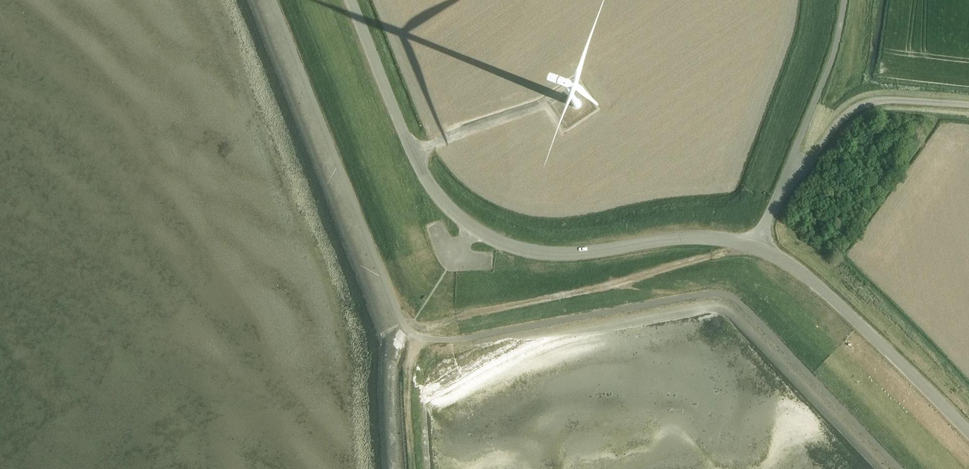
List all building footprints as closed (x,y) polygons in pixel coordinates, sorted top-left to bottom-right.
[(572,102),(572,103),(572,104),(572,105),(573,107),(574,107),(575,108),(576,108),(578,108),(579,107),(580,107),(580,105),(581,104),(581,103),(580,102),(580,101),(579,100),(578,99),(576,99),(575,99),(574,100),(573,101),(572,102)]
